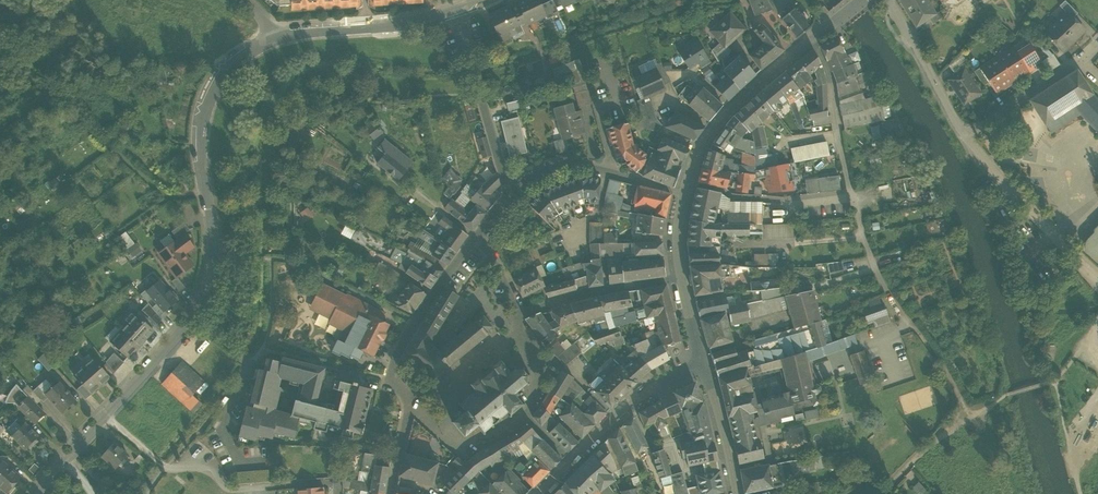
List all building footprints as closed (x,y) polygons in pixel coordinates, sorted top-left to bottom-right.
[(291,5),(292,10),(356,6),(356,10),(362,6),(362,0),(291,0),(291,5)] [(368,6),(375,9),(374,5),(423,2),(423,0),(368,0),(368,6)] [(517,3),(527,23),(527,24),(545,15),(541,5),(538,0),(524,0),(517,3)] [(541,5),(545,15),(547,19),(559,14),(553,0),(551,0),(541,5)] [(755,16),(772,10),(766,0),(749,0),(755,16)] [(926,0),(899,0),(916,27),(928,19),(935,14),(926,0)] [(1077,13),(1065,1),(1059,6),(1066,13),(1067,13),(1072,18),(1077,13)] [(799,15),(794,9),(790,3),(784,8),(788,13),(781,19),(797,38),(810,28),(805,23),(807,21),(801,14),(799,15)] [(527,23),(518,5),(510,9),(518,27),(520,26),(527,23)] [(509,7),(489,16),(498,35),(494,36),(497,43),(512,36),(513,39),(524,34),(520,26),(518,27),(510,9),(509,7)] [(935,14),(928,19),(933,25),(942,18),(938,12),(935,14)] [(730,13),(710,31),(720,42),(725,47),(726,46),(745,29),(730,13)] [(1072,18),(1067,13),(1066,13),(1056,23),(1073,41),(1084,31),(1072,18)] [(1073,41),(1056,23),(1046,33),(1052,40),(1063,51),(1073,41)] [(766,28),(762,24),(754,31),(764,44),(764,43),(773,36),(766,28)] [(1046,33),(1041,27),(1033,33),(1046,46),(1052,40),(1046,33)] [(764,43),(764,44),(750,56),(761,70),(784,51),(773,36),(764,43)] [(838,36),(819,46),(831,72),(834,71),(850,65),(838,36)] [(694,39),(686,44),(688,48),(680,53),(689,68),(697,63),(706,57),(697,42),(694,39)] [(720,42),(711,50),(718,62),(722,58),(723,57),(731,51),(726,46),(725,47),(720,42)] [(1031,55),(1018,42),(1013,46),(1022,60),(1031,55)] [(1014,48),(997,59),(1012,81),(1028,70),(1014,48)] [(821,65),(813,50),(798,62),(809,75),(814,71),(821,65)] [(967,62),(960,52),(948,65),(952,71),(967,62)] [(729,56),(722,58),(722,59),(725,69),(732,62),(728,57),(729,57),(729,56)] [(755,75),(739,56),(732,62),(725,69),(723,71),(728,76),(739,90),(755,75)] [(706,57),(697,63),(701,68),(709,62),(706,57)] [(997,59),(981,70),(988,81),(995,92),(1012,81),(997,59)] [(798,62),(785,73),(799,90),(804,86),(811,79),(809,75),(798,62)] [(660,63),(654,65),(656,69),(659,74),(664,71),(660,63)] [(821,65),(814,71),(817,79),(813,80),(817,86),(826,84),(824,73),(821,65)] [(850,65),(834,71),(838,82),(855,76),(856,76),(852,65),(850,65)] [(656,69),(635,79),(643,98),(643,99),(650,96),(665,89),(664,85),(659,74),(656,69)] [(964,69),(948,80),(963,102),(970,97),(972,99),(980,93),(964,69)] [(988,81),(981,70),(975,73),(983,84),(988,81)] [(1092,94),(1077,70),(1029,101),(1045,126),(1046,125),(1051,133),(1079,115),(1080,114),(1073,107),(1092,95),(1092,94)] [(670,82),(664,71),(659,74),(664,85),(670,82)] [(799,90),(785,73),(773,82),(787,101),(789,104),(793,101),(803,95),(802,94),(799,90)] [(718,85),(715,88),(728,101),(739,90),(728,76),(718,85)] [(838,82),(836,83),(838,95),(858,88),(855,76),(838,82)] [(787,101),(773,82),(762,91),(758,94),(773,112),(787,101)] [(687,85),(678,96),(688,105),(702,88),(697,84),(692,89),(687,85)] [(817,86),(816,87),(818,109),(808,111),(811,119),(812,119),(827,116),(826,84),(817,86)] [(804,86),(799,90),(802,94),(807,89),(804,86)] [(723,106),(702,88),(688,105),(709,122),(723,106)] [(587,90),(575,93),(578,105),(590,102),(587,90)] [(1092,95),(1073,107),(1080,114),(1079,115),(1097,133),(1097,101),(1092,95)] [(650,96),(643,99),(643,98),(636,101),(639,109),(653,104),(650,96)] [(769,115),(756,96),(734,116),(747,130),(749,132),(752,130),(760,123),(769,115)] [(519,100),(506,103),(508,111),(521,107),(519,100)] [(854,102),(840,105),(841,115),(856,112),(854,103),(854,102)] [(863,102),(854,103),(856,112),(868,109),(866,104),(864,104),(863,102)] [(653,104),(639,109),(644,128),(657,131),(662,125),(657,119),(653,104)] [(568,105),(554,109),(562,139),(584,134),(580,120),(583,119),(580,111),(570,114),(568,105)] [(856,112),(841,115),(844,128),(884,120),(881,106),(868,109),(856,112)] [(704,127),(676,113),(665,127),(695,140),(704,127)] [(827,116),(812,119),(813,126),(831,123),(830,115),(827,116)] [(747,130),(734,116),(726,126),(735,131),(733,134),(740,138),(747,130)] [(518,117),(501,122),(510,157),(527,152),(518,117)] [(376,123),(366,130),(373,139),(383,132),(376,123)] [(627,123),(606,129),(611,145),(610,145),(610,146),(613,145),(617,163),(618,163),(625,163),(636,172),(643,164),(646,155),(637,149),(636,145),(633,146),(627,124),(627,123)] [(760,123),(752,130),(754,142),(755,149),(767,148),(762,125),(760,123)] [(726,126),(712,144),(723,149),(727,143),(734,147),(740,138),(733,134),(735,131),(726,126)] [(486,137),(477,139),(483,158),(491,155),(486,137)] [(663,138),(657,151),(660,152),(659,156),(651,153),(642,176),(665,185),(674,188),(683,161),(689,149),(688,149),(663,138)] [(753,142),(740,138),(734,147),(755,154),(753,142)] [(412,162),(385,140),(378,148),(384,153),(383,154),(384,155),(377,164),(398,181),(407,170),(406,169),(412,162)] [(826,142),(790,149),(794,162),(829,155),(826,142)] [(724,156),(707,148),(702,168),(721,171),(724,156)] [(767,148),(755,149),(756,157),(768,155),(767,148)] [(755,167),(731,165),(732,160),(723,159),(721,171),(723,171),(731,172),(754,175),(755,170),(755,167)] [(771,159),(755,161),(755,167),(755,170),(773,167),(771,159)] [(788,165),(755,170),(754,175),(758,174),(759,179),(766,178),(769,193),(792,191),(788,165)] [(731,172),(723,171),(721,171),(702,168),(698,182),(724,187),(726,187),(726,186),(732,187),(732,183),(737,184),(736,191),(747,192),(748,180),(754,181),(754,175),(731,172)] [(483,185),(470,199),(486,213),(498,198),(492,192),(500,185),(496,172),(483,185)] [(472,175),(466,184),(471,188),(477,179),(472,175)] [(838,176),(818,178),(819,192),(840,190),(838,176)] [(600,179),(585,177),(585,179),(579,178),(579,181),(577,182),(575,179),(561,184),(570,207),(578,205),(578,206),(590,204),(590,203),(598,204),(600,179)] [(621,182),(610,179),(606,193),(608,193),(617,196),(621,182)] [(454,181),(443,194),(449,199),(460,186),(454,181)] [(561,184),(547,189),(548,190),(543,192),(544,195),(542,197),(539,194),(529,205),(547,223),(553,217),(553,218),(563,211),(563,210),(570,207),(561,184)] [(671,194),(639,187),(634,208),(633,213),(637,214),(638,213),(665,219),(671,194)] [(721,193),(697,188),(694,201),(718,206),(720,193),(721,193)] [(634,208),(616,200),(617,196),(608,193),(604,211),(617,214),(618,210),(630,212),(633,213),(634,208)] [(762,202),(728,202),(728,199),(720,193),(718,206),(717,208),(721,209),(721,223),(721,224),(748,224),(749,224),(762,224),(762,202)] [(464,210),(452,200),(445,208),(462,223),(476,205),(471,201),(464,210)] [(718,206),(694,201),(690,219),(712,224),(713,225),(714,223),(717,208),(718,206)] [(476,205),(462,223),(472,230),(485,213),(476,205)] [(299,212),(304,220),(312,214),(307,206),(299,212)] [(665,219),(638,213),(637,214),(635,232),(650,234),(663,236),(665,219)] [(456,226),(443,217),(439,223),(448,230),(451,232),(456,226)] [(712,224),(690,219),(687,246),(710,247),(711,237),(712,224)] [(184,222),(171,231),(177,239),(189,229),(184,222)] [(603,223),(589,223),(589,244),(599,243),(602,243),(603,223)] [(721,223),(714,223),(713,225),(712,224),(711,237),(720,238),(720,236),(749,236),(749,234),(749,224),(748,224),(721,224),(721,223)] [(762,224),(749,224),(749,234),(762,234),(762,225),(762,224)] [(793,224),(762,225),(762,234),(762,236),(793,236),(793,224)] [(350,237),(353,229),(344,225),(340,233),(350,237)] [(443,236),(427,225),(423,231),(441,243),(443,244),(451,232),(448,230),(443,236)] [(451,232),(443,244),(456,252),(468,235),(456,226),(451,232)] [(1094,232),(1095,232),(1088,239),(1086,243),(1085,246),(1086,250),(1088,253),(1091,256),(1095,257),(1097,256),(1097,228),(1094,232)] [(441,243),(423,231),(419,236),(438,247),(441,243)] [(650,234),(635,232),(633,243),(649,243),(650,234)] [(617,234),(604,234),(603,243),(616,243),(617,234)] [(185,235),(175,242),(159,253),(175,276),(180,272),(181,274),(193,266),(183,253),(185,253),(193,246),(185,235)] [(720,238),(711,237),(710,247),(719,247),(720,238)] [(633,243),(631,243),(632,247),(632,256),(663,255),(662,242),(649,243),(633,243)] [(424,250),(411,243),(408,249),(407,250),(408,250),(420,257),(424,250)] [(443,244),(441,243),(438,247),(432,255),(437,258),(447,265),(456,252),(443,244)] [(599,243),(591,244),(592,260),(600,259),(600,257),(599,244),(599,243)] [(619,256),(618,243),(606,244),(607,257),(619,256)] [(141,252),(136,244),(128,250),(133,258),(141,252)] [(607,257),(606,244),(599,244),(600,257),(607,257)] [(406,253),(396,248),(390,258),(401,263),(403,260),(404,257),(406,253)] [(420,257),(408,250),(406,253),(404,257),(422,267),(427,261),(420,257)] [(432,255),(424,250),(420,257),(427,261),(433,265),(437,258),(432,255)] [(552,251),(540,256),(543,262),(554,257),(552,251)] [(718,253),(688,254),(689,265),(720,264),(718,253)] [(779,268),(778,255),(754,255),(754,268),(779,268)] [(592,260),(585,260),(585,261),(582,262),(583,267),(584,270),(587,269),(601,267),(600,259),(592,260)] [(411,264),(403,260),(401,263),(398,267),(430,288),(437,278),(422,269),(420,272),(410,265),(411,264)] [(663,260),(626,262),(626,265),(621,265),(623,282),(666,276),(663,260)] [(433,265),(427,261),(422,267),(421,268),(422,269),(437,278),(443,271),(433,265)] [(841,261),(827,263),(829,274),(844,270),(841,261)] [(394,270),(379,262),(375,268),(390,277),(394,270)] [(582,262),(560,269),(566,281),(571,279),(569,272),(583,267),(582,262)] [(621,265),(608,267),(607,267),(609,284),(623,282),(621,265)] [(720,265),(690,266),(691,279),(695,295),(722,291),(721,285),(722,285),(723,283),(722,277),(728,277),(728,265),(720,265)] [(601,267),(587,269),(589,287),(602,285),(601,267)] [(536,269),(513,280),(522,297),(544,286),(536,269)] [(585,276),(574,280),(576,289),(587,287),(585,276)] [(185,287),(177,277),(171,281),(179,292),(185,287)] [(574,280),(545,289),(548,297),(563,292),(576,289),(574,280)] [(164,287),(160,281),(148,291),(146,289),(140,294),(147,302),(152,298),(157,303),(164,311),(177,300),(165,286),(164,287)] [(778,281),(763,283),(763,281),(750,283),(751,291),(760,291),(779,288),(778,281)] [(426,294),(409,283),(399,297),(392,293),(387,300),(412,313),(426,294)] [(358,309),(344,302),(347,296),(322,284),(312,304),(319,308),(318,310),(332,316),(330,319),(338,323),(337,325),(355,334),(366,313),(381,321),(385,313),(361,301),(358,309)] [(646,318),(655,316),(674,312),(666,285),(641,289),(646,318)] [(790,286),(779,288),(780,297),(785,296),(792,294),(790,286)] [(445,287),(431,309),(445,318),(458,296),(445,287)] [(779,288),(760,291),(762,300),(765,300),(780,297),(779,288)] [(641,290),(637,290),(638,300),(636,301),(637,305),(638,305),(638,307),(627,310),(628,313),(634,311),(636,320),(636,321),(646,318),(641,290)] [(792,294),(785,296),(788,308),(794,328),(821,321),(812,290),(792,294)] [(628,291),(616,293),(619,309),(626,307),(632,306),(631,302),(630,302),(628,291)] [(616,293),(600,296),(604,311),(619,309),(616,293)] [(780,297),(765,300),(769,313),(788,308),(785,296),(780,297)] [(598,297),(570,304),(577,320),(578,324),(586,322),(585,321),(594,318),(604,316),(603,312),(598,297)] [(726,297),(696,301),(700,318),(728,310),(729,310),(728,307),(726,297)] [(878,297),(868,302),(870,308),(881,304),(880,304),(878,297)] [(762,300),(747,304),(749,317),(749,319),(769,313),(765,300),(762,300)] [(152,308),(148,303),(142,310),(157,324),(162,319),(152,308)] [(164,311),(157,303),(152,308),(162,319),(167,314),(164,311)] [(870,311),(884,306),(883,303),(880,304),(881,304),(870,308),(863,310),(867,322),(872,321),(872,320),(873,320),(870,311)] [(570,304),(551,311),(555,321),(559,329),(565,325),(577,320),(570,304)] [(747,304),(728,307),(729,310),(728,310),(730,321),(749,317),(747,304)] [(884,306),(870,311),(873,320),(872,320),(872,321),(875,327),(890,322),(884,306)] [(626,307),(619,309),(620,314),(611,316),(612,319),(625,315),(625,314),(628,313),(627,310),(626,307)] [(431,309),(413,338),(435,355),(438,353),(440,351),(429,343),(445,318),(431,309)] [(604,311),(603,312),(604,316),(604,317),(611,316),(620,314),(619,309),(604,311)] [(628,313),(625,314),(625,315),(612,319),(615,327),(618,326),(636,320),(634,311),(628,313)] [(680,342),(674,312),(655,316),(658,331),(655,332),(654,332),(655,338),(657,347),(663,345),(680,342)] [(381,321),(366,313),(355,334),(350,344),(373,355),(381,340),(383,339),(385,334),(385,332),(388,324),(381,321)] [(549,327),(539,313),(525,319),(540,338),(551,330),(549,327)] [(725,313),(700,320),(709,349),(733,341),(725,313)] [(153,330),(136,314),(121,331),(138,347),(153,330)] [(440,351),(438,353),(449,366),(488,334),(486,332),(492,327),(483,316),(477,321),(440,351)] [(611,316),(604,317),(605,320),(609,330),(615,328),(615,327),(612,319),(611,316)] [(794,328),(752,341),(754,351),(747,353),(751,366),(751,368),(780,359),(781,359),(804,352),(815,348),(816,348),(827,344),(826,344),(832,342),(825,319),(821,321),(794,328)] [(605,320),(600,322),(603,332),(609,330),(605,320)] [(551,330),(540,338),(545,345),(558,336),(555,332),(559,329),(555,321),(549,327),(551,330)] [(603,332),(590,336),(598,344),(621,336),(618,327),(615,328),(609,330),(603,332)] [(138,347),(121,331),(110,342),(127,358),(138,347)] [(653,331),(641,334),(644,341),(647,340),(655,338),(654,332),(655,332),(653,331)] [(815,348),(804,352),(806,361),(857,344),(854,334),(832,342),(826,344),(827,344),(816,348),(815,348)] [(435,355),(413,338),(403,356),(434,379),(449,366),(438,353),(435,355)] [(644,341),(628,348),(631,353),(635,349),(636,349),(641,357),(651,351),(647,340),(644,341)] [(566,350),(557,357),(565,366),(582,352),(574,343),(566,350)] [(566,350),(561,344),(551,352),(557,357),(566,350)] [(641,357),(640,357),(641,358),(651,369),(669,359),(663,345),(641,357)] [(735,349),(733,348),(730,349),(711,355),(717,376),(746,367),(751,366),(747,353),(736,356),(735,354),(736,354),(735,349)] [(631,353),(624,359),(630,366),(640,357),(641,357),(636,349),(631,353)] [(863,351),(850,355),(860,385),(872,381),(863,351)] [(804,352),(781,359),(783,368),(787,387),(810,381),(806,361),(804,352)] [(124,362),(114,353),(106,362),(115,372),(124,362)] [(54,365),(45,355),(39,361),(49,371),(54,365)] [(640,357),(630,366),(642,377),(651,369),(641,358),(640,357)] [(101,367),(93,358),(83,366),(100,386),(110,377),(101,367)] [(278,377),(281,362),(268,358),(265,370),(260,369),(251,403),(254,404),(252,409),(246,407),(239,435),(255,440),(257,434),(273,438),(274,432),(295,437),(298,422),(299,418),(291,415),(278,412),(277,415),(267,413),(268,408),(273,409),(280,378),(278,377)] [(295,400),(291,415),(299,418),(298,422),(314,426),(313,429),(326,432),(327,429),(341,433),(340,436),(352,439),(354,432),(359,434),(359,433),(362,434),(365,424),(363,423),(372,389),(357,385),(357,383),(353,382),(352,384),(335,380),(332,389),(343,391),(338,411),(333,410),(334,406),(334,405),(327,403),(326,404),(325,408),(315,405),(324,369),(282,358),(281,362),(278,377),(280,378),(305,383),(300,401),(295,400)] [(499,361),(494,366),(492,365),(492,366),(492,367),(492,371),(482,379),(479,379),(478,378),(477,378),(477,380),(472,384),(471,383),(470,385),(472,385),(476,390),(469,396),(468,395),(466,396),(468,398),(461,404),(459,402),(458,403),(465,411),(462,414),(460,412),(457,412),(456,413),(455,416),(457,418),(452,422),(464,436),(476,425),(484,435),(486,433),(484,432),(491,426),(493,427),(494,426),(493,425),(500,419),(501,420),(503,419),(501,418),(508,412),(510,414),(509,417),(511,417),(511,414),(522,406),(525,406),(525,404),(523,404),(531,398),(524,390),(524,389),(522,387),(526,384),(528,386),(529,384),(527,382),(527,377),(530,376),(530,374),(527,375),(523,371),(524,368),(523,367),(522,370),(516,369),(515,366),(512,367),(508,362),(504,365),(500,361),(500,359),(499,360),(499,361)] [(613,359),(588,385),(610,408),(636,382),(613,359)] [(751,368),(751,366),(746,367),(746,369),(746,368),(748,375),(783,368),(781,359),(780,359),(751,368)] [(203,383),(181,362),(162,383),(184,404),(189,399),(203,383)] [(106,363),(101,367),(110,377),(115,373),(115,372),(106,363)] [(100,386),(83,366),(73,375),(82,385),(91,394),(100,386)] [(746,369),(718,377),(728,417),(752,412),(758,411),(756,405),(749,377),(748,375),(746,368),(746,369)] [(573,377),(562,371),(549,392),(559,399),(560,399),(567,387),(573,377)] [(59,382),(53,387),(46,379),(38,387),(48,398),(62,413),(76,401),(59,382)] [(810,381),(787,387),(788,393),(790,404),(792,403),(812,399),(813,406),(820,404),(818,393),(821,390),(819,386),(816,384),(811,385),(810,381)] [(685,388),(673,393),(681,411),(692,441),(679,444),(683,458),(686,457),(688,465),(708,461),(708,462),(718,460),(714,443),(712,437),(708,418),(704,400),(701,401),(695,384),(685,388)] [(36,405),(29,397),(27,396),(22,390),(16,385),(12,390),(8,395),(6,402),(5,402),(5,403),(14,403),(35,424),(45,414),(36,405)] [(27,385),(22,390),(27,396),(33,391),(27,385)] [(91,394),(82,385),(77,389),(86,399),(91,394)] [(38,387),(38,386),(33,391),(41,400),(43,402),(48,398),(38,387)] [(567,387),(560,399),(564,402),(572,390),(567,387)] [(590,396),(582,389),(576,397),(583,402),(590,396)] [(33,391),(27,396),(29,397),(36,405),(41,400),(33,391)] [(559,399),(549,392),(541,406),(550,415),(552,415),(554,412),(554,410),(552,409),(559,399)] [(673,393),(660,398),(668,416),(668,417),(673,415),(681,411),(673,393)] [(781,395),(761,400),(762,403),(756,405),(758,411),(758,414),(792,406),(792,403),(790,404),(788,393),(781,394),(781,395)] [(606,413),(590,396),(583,402),(578,408),(595,424),(606,413)] [(194,403),(189,399),(184,404),(190,409),(194,403)] [(194,403),(190,409),(194,412),(201,404),(197,400),(194,403)] [(661,400),(639,413),(645,427),(648,425),(654,423),(657,428),(666,425),(663,418),(668,416),(661,400)] [(594,425),(571,403),(569,405),(559,416),(581,438),(594,425)] [(556,421),(541,406),(532,417),(546,431),(556,421)] [(792,406),(758,414),(758,411),(752,412),(756,427),(781,421),(780,418),(794,415),(792,406)] [(818,409),(804,412),(805,419),(820,416),(818,409)] [(752,412),(728,417),(735,445),(734,445),(739,464),(764,458),(759,439),(756,427),(752,412)] [(682,434),(673,415),(668,417),(668,416),(663,418),(666,425),(666,424),(668,429),(671,439),(682,434)] [(648,447),(633,416),(623,425),(638,453),(648,447)] [(25,423),(12,436),(25,449),(27,447),(30,449),(38,440),(36,438),(38,436),(25,423)] [(527,423),(514,434),(523,443),(535,432),(527,423)] [(558,423),(549,433),(568,452),(577,442),(558,423)] [(654,423),(648,425),(653,436),(659,433),(657,428),(654,423)] [(634,461),(619,429),(608,438),(621,466),(624,475),(637,470),(634,461)] [(523,443),(514,434),(503,439),(511,449),(518,446),(523,443)] [(511,449),(503,439),(494,444),(503,455),(505,458),(513,452),(511,449)] [(561,459),(542,439),(530,450),(533,453),(534,453),(550,470),(561,459)] [(128,455),(114,442),(102,456),(116,468),(128,455)] [(530,450),(523,443),(518,446),(527,459),(533,453),(530,450)] [(616,469),(603,443),(593,454),(609,474),(616,469)] [(494,444),(477,453),(469,460),(479,470),(503,455),(494,444)] [(663,449),(652,452),(660,478),(661,478),(670,475),(671,475),(663,449)] [(513,452),(505,458),(510,463),(517,457),(513,452)] [(377,455),(365,453),(361,471),(369,473),(367,483),(371,484),(375,465),(377,455)] [(392,456),(377,453),(377,455),(375,465),(390,467),(392,456)] [(438,462),(405,453),(399,476),(433,485),(438,462)] [(151,464),(139,454),(134,460),(146,469),(151,464)] [(593,454),(581,466),(598,489),(600,491),(608,485),(615,480),(609,474),(593,454)] [(827,455),(820,457),(820,460),(821,460),(822,468),(829,466),(827,455)] [(534,456),(524,466),(520,462),(514,468),(533,487),(549,471),(534,456)] [(479,470),(469,460),(466,463),(457,457),(452,462),(460,469),(460,468),(462,470),(470,479),(479,470)] [(820,457),(782,463),(784,476),(815,469),(815,470),(822,468),(821,460),(820,460),(820,457)] [(2,462),(0,464),(0,487),(8,493),(21,478),(2,462)] [(769,465),(740,470),(744,493),(782,486),(778,464),(769,466),(769,465)] [(375,465),(371,484),(370,492),(384,493),(385,493),(390,467),(375,465)] [(581,466),(565,483),(576,493),(592,493),(598,489),(581,466)] [(455,473),(449,467),(438,480),(444,484),(449,490),(453,493),(467,493),(460,487),(465,483),(457,475),(455,473)] [(470,479),(462,470),(457,475),(465,483),(470,479)] [(508,470),(492,484),(502,493),(526,493),(528,491),(508,470)] [(670,475),(672,483),(675,493),(688,493),(687,488),(682,472),(681,472),(671,475),(670,475)] [(720,472),(706,475),(706,477),(708,484),(721,480),(720,472)] [(351,476),(342,475),(343,487),(349,488),(350,480),(351,476)] [(670,475),(661,478),(663,486),(672,483),(670,475)] [(334,477),(334,486),(342,485),(341,477),(334,477)] [(700,479),(701,485),(687,488),(688,493),(710,493),(708,484),(706,477),(700,479)] [(367,483),(350,480),(349,488),(370,492),(371,484),(367,483)] [(708,484),(710,493),(724,491),(721,480),(708,484)] [(918,482),(912,488),(919,493),(922,493),(926,490),(918,482)] [(490,483),(480,493),(481,493),(500,493),(490,483)] [(565,483),(555,493),(576,493),(565,483)] [(600,491),(602,493),(610,493),(613,492),(608,485),(600,491)]
